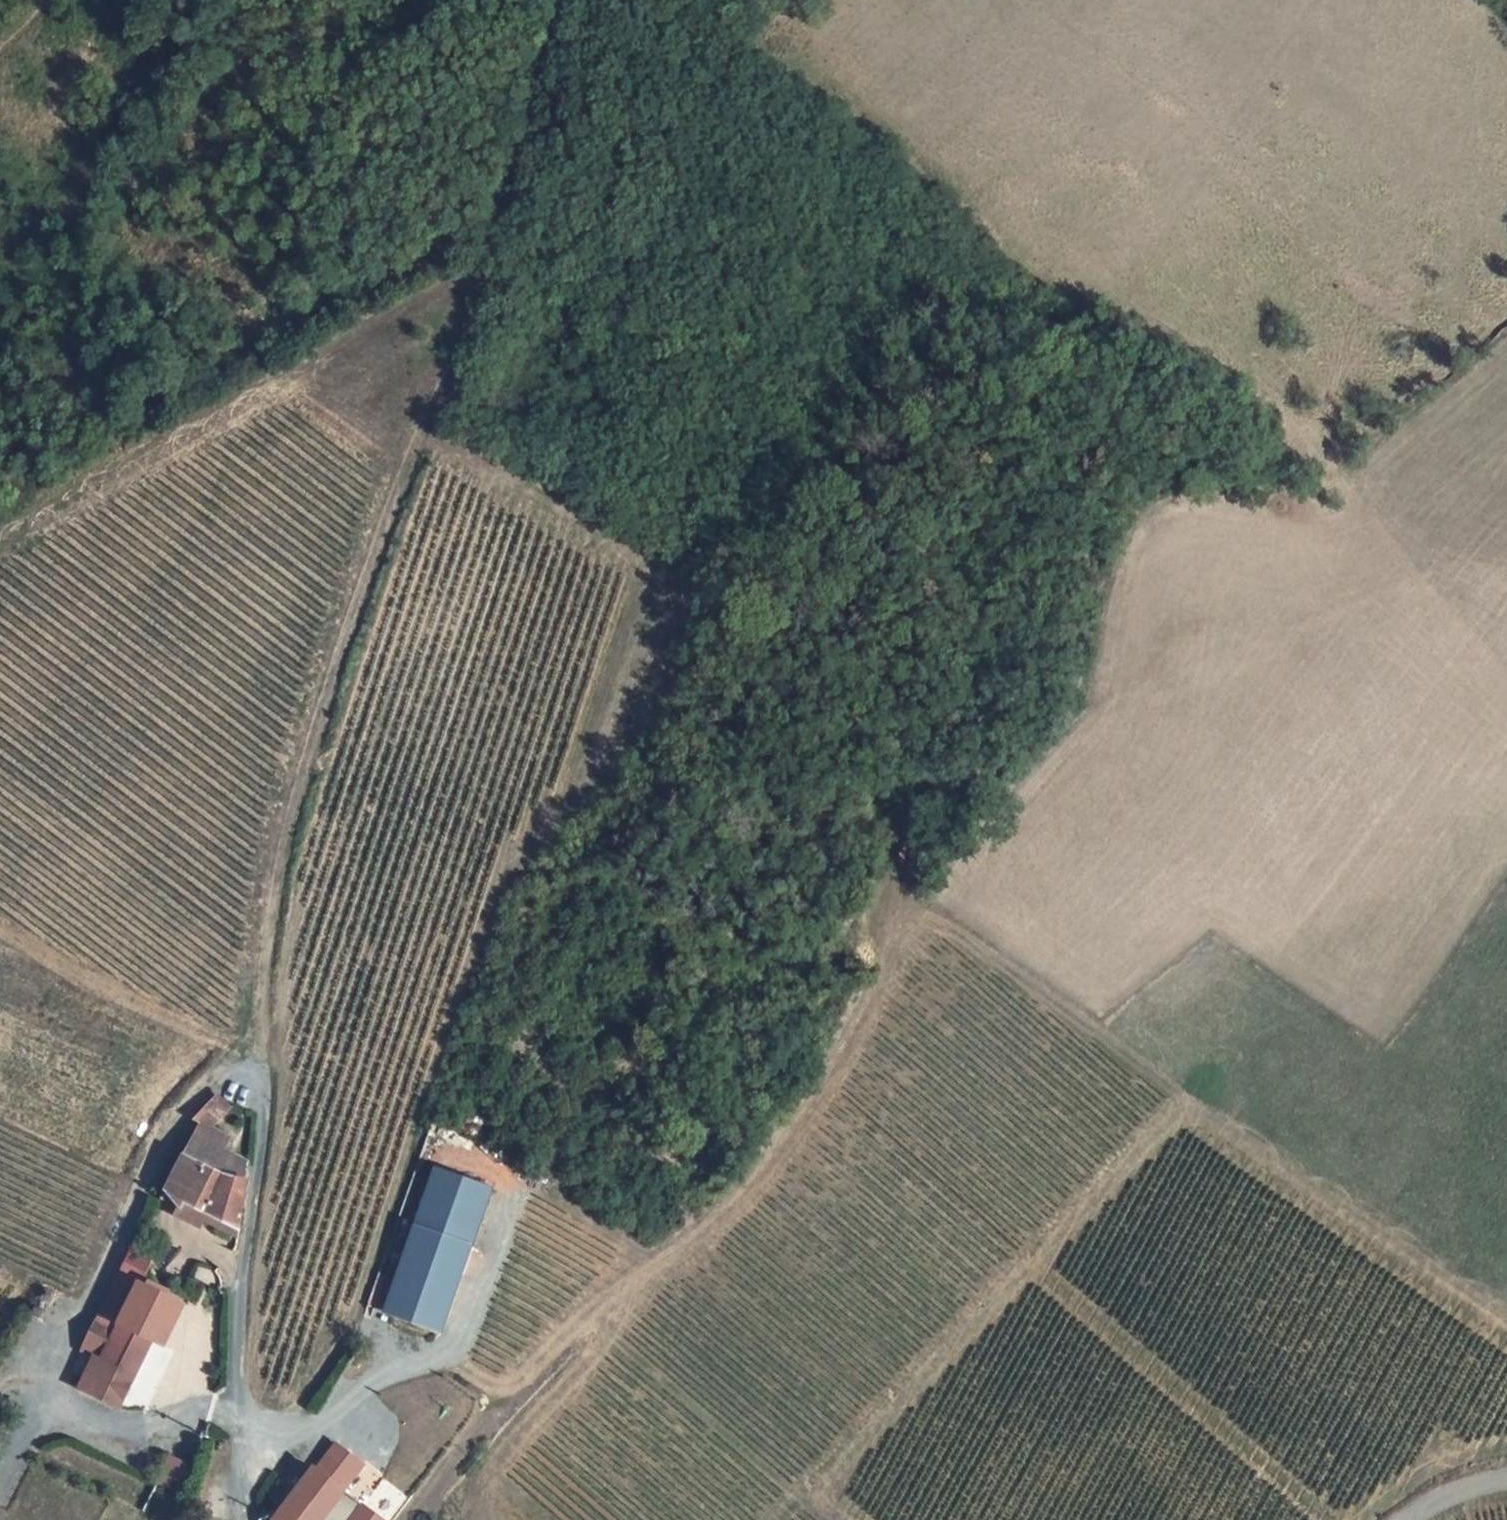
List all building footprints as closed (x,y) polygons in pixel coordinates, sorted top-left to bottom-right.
[(246,1186),(249,1163),(225,1151),(212,1144),(216,1135),(218,1132),(211,1128),(230,1107),(218,1097),(195,1121),(202,1124),(186,1156),(179,1170),(178,1170),(164,1199),(181,1207),(179,1210),(178,1211),(178,1212),(179,1213),(180,1214),(198,1223),(199,1223),(200,1223),(201,1223),(201,1222),(202,1222),(203,1219),(207,1212),(240,1229),(246,1186)] [(231,1138),(218,1132),(216,1135),(212,1144),(225,1151),(230,1142),(231,1138)] [(441,1332),(491,1184),(430,1163),(380,1311),(441,1332)] [(239,1237),(240,1229),(207,1212),(203,1219),(239,1237)] [(104,1356),(99,1365),(133,1382),(142,1366),(178,1297),(162,1289),(142,1278),(147,1270),(129,1260),(84,1346),(104,1356)] [(153,1371),(189,1303),(178,1297),(142,1366),(153,1371)] [(122,1404),(133,1382),(99,1365),(88,1386),(122,1404)] [(343,1431),(336,1440),(412,1500),(418,1490),(343,1431)] [(315,1468),(381,1519),(395,1519),(412,1500),(336,1440),(315,1468)] [(315,1468),(274,1519),(381,1519),(315,1468)]
